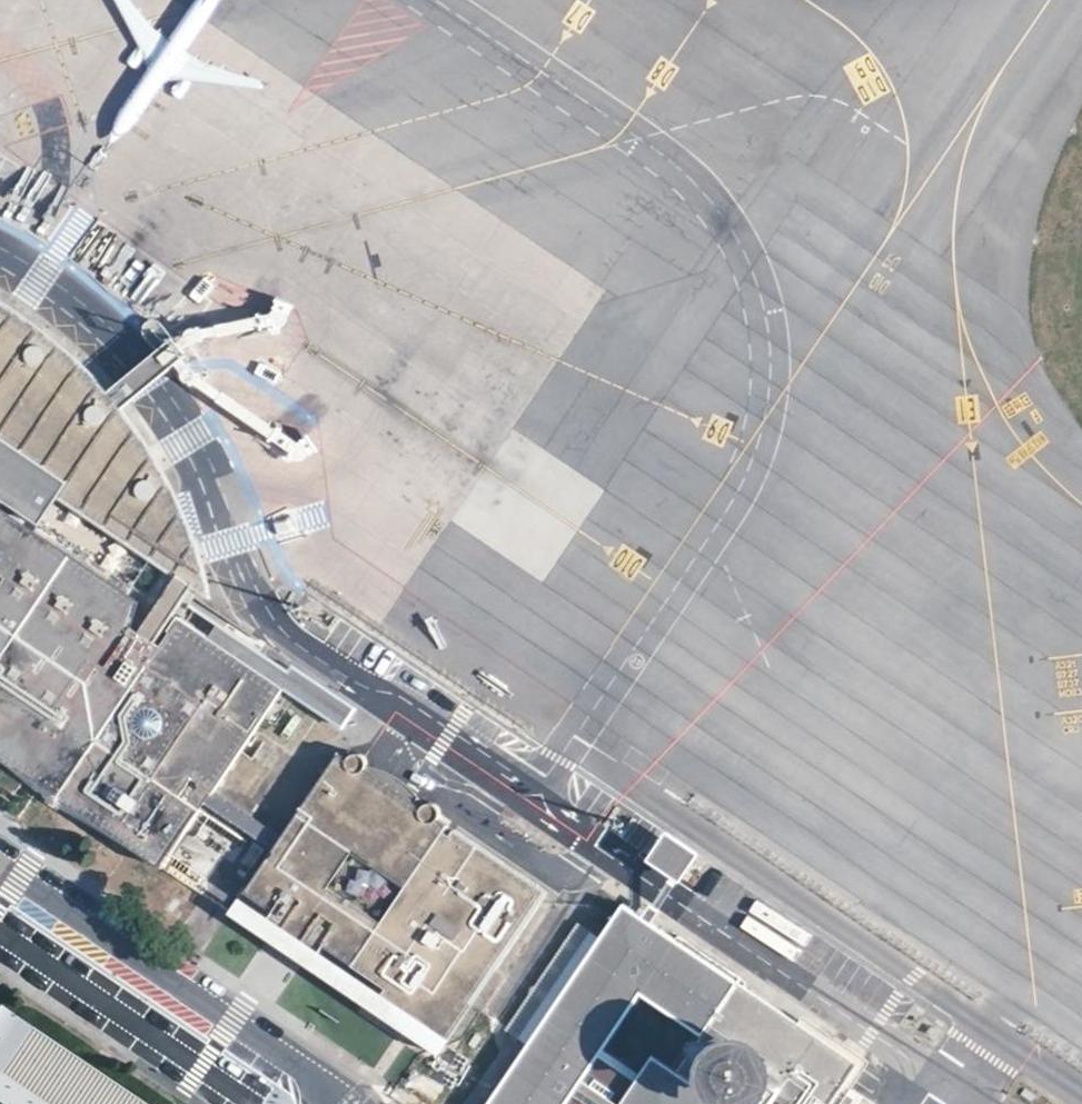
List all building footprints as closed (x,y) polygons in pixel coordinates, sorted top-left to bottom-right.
[(155,865),(202,804),(213,791),(282,692),(341,727),(353,710),(291,668),(287,672),(184,600),(192,589),(207,596),(201,575),(190,540),(172,497),(163,478),(149,453),(133,429),(119,408),(106,391),(93,376),(78,359),(57,340),(38,326),(22,315),(7,305),(0,301),(0,762),(155,865)] [(175,337),(106,391),(119,408),(188,353),(175,337)] [(283,836),(213,791),(202,804),(273,850),(242,893),(270,911),(266,916),(318,952),(321,949),(361,974),(383,989),(381,996),(447,1040),(547,893),(454,831),(450,837),(442,832),(448,825),(437,818),(437,815),(437,812),(436,809),(434,806),(431,805),(427,804),(424,804),(421,806),(415,791),(402,781),(387,773),(365,766),(365,763),(364,759),(362,757),(360,755),(357,754),(355,753),(352,753),(349,754),(347,755),(345,757),(336,754),(283,836)] [(679,945),(623,906),(489,1103),(565,1103),(602,1049),(604,1050),(649,983),(654,985),(660,976),(650,968),(663,948),(673,954),(679,945)] [(859,1063),(679,945),(673,954),(663,948),(650,968),(660,976),(654,985),(730,1034),(792,1074),(772,1103),(832,1103),(859,1063)] [(30,1027),(0,1006),(0,1071),(30,1027)] [(0,1071),(0,1072),(48,1103),(145,1103),(30,1027),(0,1071)] [(718,1098),(649,1051),(636,1071),(604,1050),(602,1049),(565,1103),(714,1103),(718,1098)] [(2,1103),(48,1103),(0,1072),(0,1102),(2,1103)]
